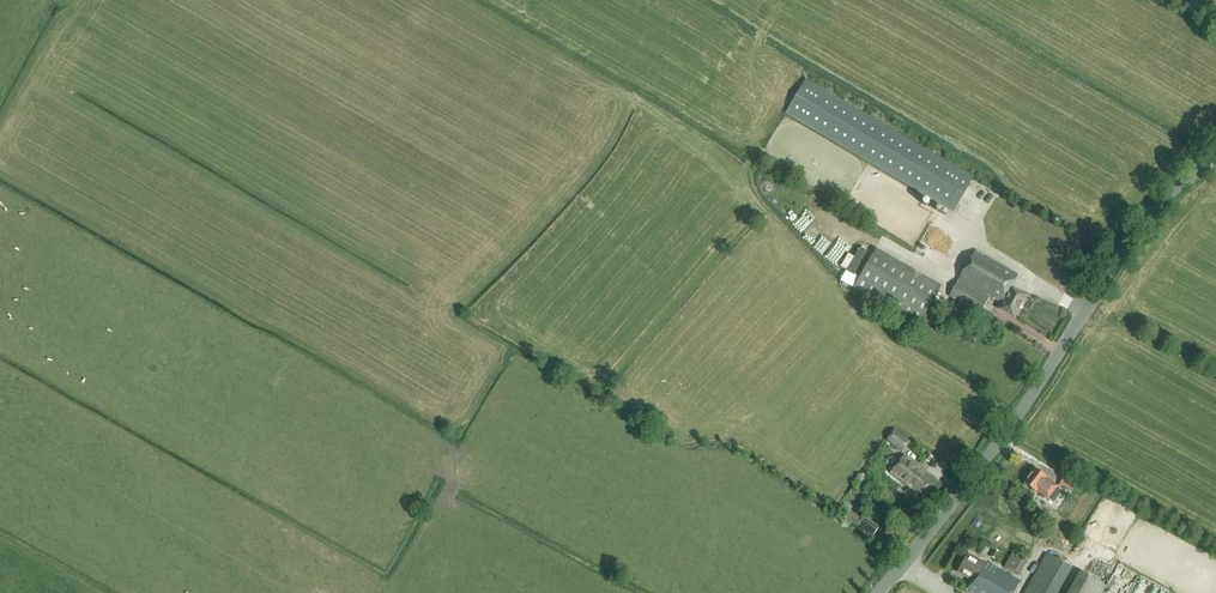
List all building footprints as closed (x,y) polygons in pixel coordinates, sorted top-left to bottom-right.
[(1205,6),(1192,0),(1191,0),(1186,9),(1199,16),(1205,6)] [(953,211),(972,179),(805,80),(786,113),(953,211)] [(940,288),(875,250),(853,289),(918,326),(940,288)] [(1014,318),(1026,297),(1012,288),(1018,276),(975,251),(949,297),(980,314),(989,298),(993,300),(994,299),(1002,303),(999,310),(1014,318)] [(911,441),(895,429),(887,440),(903,452),(911,441)] [(933,458),(927,454),(923,459),(929,463),(933,458)] [(924,495),(935,480),(903,456),(891,473),(912,489),(914,488),(924,495)] [(1048,500),(1057,487),(1046,478),(1045,476),(1042,474),(1041,474),(1034,470),(1029,476),(1028,476),(1025,480),(1025,482),(1024,484),(1036,493),(1036,491),(1048,500)] [(1077,484),(1064,477),(1059,484),(1073,492),(1077,484)] [(849,511),(845,518),(867,533),(873,525),(862,517),(861,519),(849,511)] [(1000,551),(994,548),(990,556),(996,559),(1000,551)] [(1015,552),(1006,566),(1019,574),(1027,558),(1015,552)] [(1020,582),(984,562),(968,553),(957,573),(972,581),(966,591),(969,592),(1013,592),(1020,582)] [(1072,569),(1048,555),(1025,592),(1058,592),(1072,569)] [(1084,575),(1074,592),(1101,592),(1104,587),(1084,575)]
